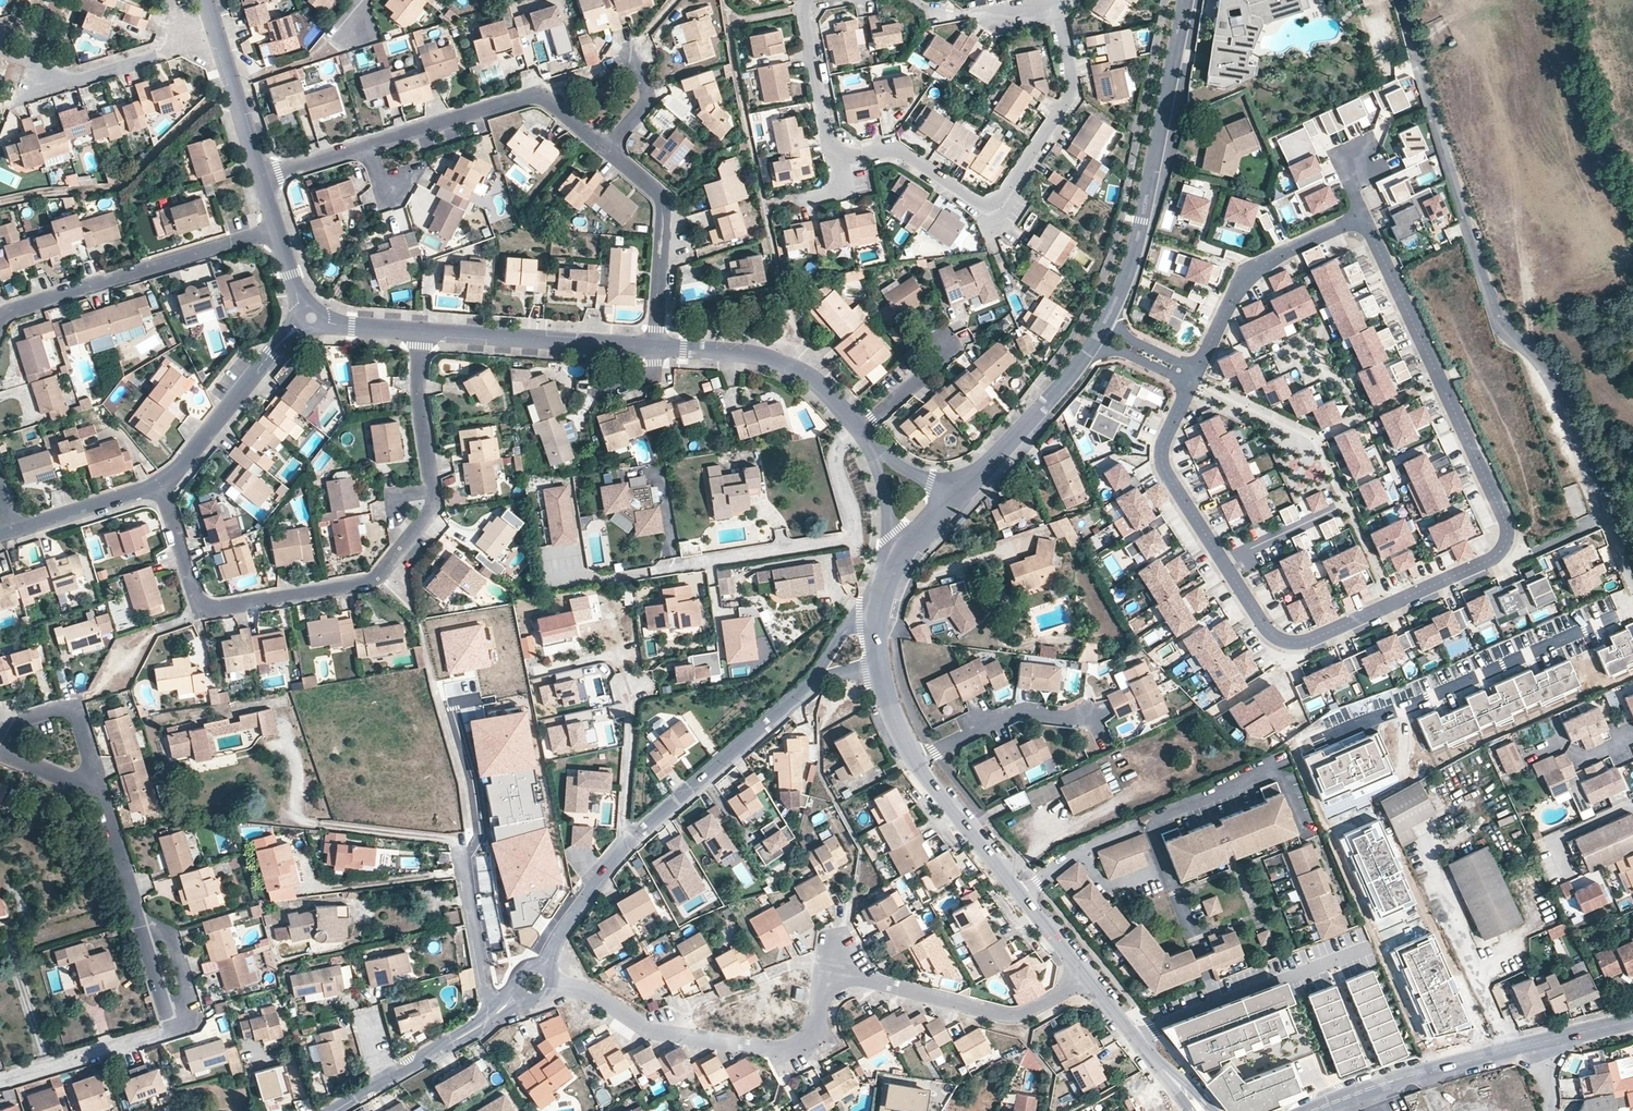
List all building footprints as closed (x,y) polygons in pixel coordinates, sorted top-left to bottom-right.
[(97,1),(95,0),(83,0),(79,10),(87,14),(82,27),(99,34),(101,30),(104,29),(110,31),(114,21),(104,17),(108,5),(97,1)] [(97,1),(108,5),(131,14),(142,18),(145,8),(124,0),(97,0),(97,1)] [(258,25),(270,21),(265,3),(270,2),(269,0),(248,0),(250,8),(246,9),(251,27),(258,25)] [(331,0),(323,0),(318,6),(323,9),(331,0)] [(427,1),(426,0),(392,0),(386,7),(393,13),(390,16),(402,27),(407,25),(413,17),(415,19),(424,10),(421,7),(427,1)] [(612,0),(578,0),(589,34),(609,28),(610,32),(621,29),(616,11),(612,0)] [(616,11),(625,9),(652,0),(612,0),(616,11)] [(653,5),(652,0),(625,9),(626,14),(653,5)] [(1092,11),(1111,24),(1128,0),(1100,0),(1092,11)] [(1241,62),(1244,43),(1245,43),(1246,43),(1248,43),(1248,42),(1249,41),(1250,40),(1256,25),(1256,24),(1256,23),(1256,22),(1256,21),(1255,20),(1258,19),(1258,20),(1261,19),(1295,9),(1306,5),(1304,0),(1217,0),(1216,5),(1217,6),(1217,7),(1218,8),(1219,8),(1222,9),(1221,17),(1218,16),(1217,16),(1216,16),(1216,17),(1215,18),(1214,19),(1213,31),(1216,31),(1215,38),(1214,38),(1209,82),(1219,84),(1231,85),(1257,70),(1257,64),(1241,62)] [(686,11),(689,19),(680,23),(687,43),(683,44),(689,62),(714,54),(708,36),(715,33),(708,13),(712,11),(709,4),(686,11)] [(561,23),(556,5),(513,18),(516,26),(519,37),(550,28),(558,55),(573,51),(564,22),(561,23)] [(444,15),(451,20),(460,17),(449,8),(444,15)] [(1296,12),(1295,9),(1261,19),(1262,22),(1296,12)] [(142,18),(131,14),(128,22),(148,29),(151,21),(142,18)] [(270,21),(258,25),(261,34),(269,31),(274,29),(278,41),(273,42),(268,44),(272,57),(299,48),(288,15),(270,21)] [(901,45),(898,26),(881,29),(880,23),(878,15),(868,17),(874,48),(885,46),(885,49),(901,45)] [(472,40),(477,58),(496,52),(494,47),(509,42),(511,48),(513,54),(523,51),(519,37),(516,26),(506,29),(503,19),(477,26),(480,37),(472,40)] [(854,30),(857,29),(855,19),(838,23),(840,32),(830,34),(833,50),(836,64),(860,60),(857,45),(854,30)] [(897,21),(880,23),(881,29),(898,26),(897,21)] [(414,38),(417,46),(423,44),(420,33),(425,31),(424,28),(413,32),(414,38)] [(862,28),(857,29),(854,30),(857,45),(865,43),(862,28)] [(1130,28),(1108,33),(1114,61),(1136,56),(1130,28)] [(269,31),(273,42),(278,41),(274,29),(269,31)] [(924,31),(915,44),(919,46),(927,34),(924,31)] [(749,37),(749,38),(753,58),(783,52),(779,32),(749,37)] [(966,56),(975,43),(968,39),(959,33),(950,47),(933,35),(921,54),(937,65),(953,75),(966,56)] [(1109,62),(1114,61),(1108,33),(1102,34),(1104,43),(1105,43),(1109,62)] [(594,50),(589,34),(579,37),(584,53),(594,50)] [(1104,43),(1102,34),(1086,37),(1088,47),(1104,43)] [(242,44),(245,53),(246,54),(253,50),(249,38),(242,44)] [(749,59),(753,58),(749,38),(745,39),(749,59)] [(419,54),(437,49),(434,41),(417,46),(419,54)] [(386,69),(390,68),(381,42),(373,44),(380,65),(384,64),(386,69)] [(496,52),(511,48),(509,42),(494,47),(496,52)] [(975,43),(966,56),(974,62),(968,71),(985,82),(998,62),(996,61),(981,51),(984,47),(976,42),(975,43)] [(425,71),(428,83),(437,81),(435,76),(458,69),(451,45),(437,49),(419,54),(425,71)] [(998,57),(984,47),(981,51),(996,61),(998,57)] [(599,59),(594,50),(584,53),(587,66),(598,62),(599,59)] [(1020,83),(1018,86),(1032,96),(1035,98),(1039,90),(1046,94),(1042,77),(1036,50),(1015,53),(1020,83)] [(349,60),(347,52),(338,55),(341,62),(349,60)] [(498,57),(496,52),(477,58),(479,63),(498,57)] [(916,67),(908,62),(906,66),(914,71),(916,67)] [(1091,65),(1092,74),(1098,73),(1103,98),(1103,102),(1128,97),(1123,72),(1122,68),(1110,70),(1108,62),(1091,65)] [(788,99),(785,85),(783,73),(787,72),(786,63),(757,69),(764,104),(788,99)] [(949,81),(953,75),(937,65),(933,71),(949,81)] [(302,67),(295,69),(299,79),(305,77),(302,67)] [(386,94),(397,91),(393,81),(391,74),(390,68),(360,77),(366,100),(386,94)] [(299,79),(295,69),(266,78),(276,112),(277,115),(278,115),(289,111),(287,106),(305,101),(303,95),(299,79)] [(391,74),(393,81),(407,77),(404,70),(391,74)] [(1130,70),(1123,72),(1128,97),(1132,97),(1130,90),(1134,89),(1130,70)] [(393,81),(397,91),(401,103),(412,100),(420,97),(422,101),(433,98),(428,83),(425,71),(393,81)] [(1097,99),(1103,98),(1098,73),(1092,74),(1097,99)] [(701,85),(697,74),(681,80),(685,91),(693,88),(701,110),(697,114),(704,121),(702,122),(721,138),(731,127),(725,121),(729,117),(718,106),(716,101),(721,99),(714,81),(701,85)] [(874,91),(878,110),(887,108),(886,105),(896,103),(896,101),(906,99),(912,97),(908,77),(873,84),(874,91)] [(1396,80),(1372,91),(1381,110),(1389,106),(1392,113),(1408,105),(1396,80)] [(137,86),(142,102),(143,106),(158,102),(160,110),(162,115),(183,108),(181,102),(190,99),(186,86),(178,88),(171,90),(170,87),(152,92),(149,82),(137,86)] [(1032,96),(1018,86),(1012,82),(994,110),(1013,122),(1032,96)] [(303,95),(305,101),(307,106),(311,119),(311,120),(343,111),(335,86),(303,95)] [(397,91),(386,94),(390,107),(401,104),(401,103),(397,91)] [(879,118),(878,110),(874,91),(842,97),(847,123),(879,118)] [(1366,94),(1327,111),(1336,131),(1353,123),(1351,121),(1374,111),(1366,94)] [(907,107),(906,99),(896,101),(896,103),(886,105),(887,108),(887,112),(907,107)] [(287,106),(289,111),(298,109),(307,106),(305,101),(287,106)] [(143,106),(142,102),(126,107),(116,110),(116,112),(123,133),(149,126),(146,114),(143,106)] [(146,114),(160,110),(158,102),(143,106),(146,114)] [(311,119),(307,106),(298,109),(302,122),(311,119)] [(927,135),(940,144),(950,129),(953,124),(939,114),(932,110),(926,106),(915,122),(921,125),(918,129),(927,135)] [(65,116),(61,117),(65,129),(72,153),(75,161),(81,160),(77,148),(97,141),(96,139),(90,120),(89,117),(87,110),(77,113),(76,109),(64,113),(65,116)] [(123,133),(116,112),(104,116),(90,120),(96,139),(107,137),(108,141),(124,136),(123,133)] [(276,112),(263,116),(267,127),(280,123),(278,115),(277,115),(276,112)] [(1131,113),(1128,129),(1134,132),(1137,115),(1131,113)] [(1072,144),(1085,153),(1092,157),(1093,158),(1112,128),(1091,114),(1072,144)] [(1248,114),(1218,126),(1216,134),(1211,133),(1201,165),(1225,172),(1229,161),(1234,162),(1237,150),(1259,140),(1248,114)] [(767,155),(788,151),(808,147),(806,138),(802,139),(799,129),(797,116),(761,123),(767,155)] [(25,169),(46,163),(46,162),(35,127),(32,117),(22,120),(27,136),(20,138),(21,144),(6,149),(10,162),(22,158),(25,169)] [(1319,134),(1312,118),(1302,123),(1304,127),(1277,140),(1289,166),(1314,154),(1316,153),(1309,138),(1319,134)] [(280,123),(267,127),(269,134),(282,130),(280,123)] [(72,153),(65,129),(48,134),(45,124),(35,127),(46,162),(62,156),(72,153)] [(1417,164),(1427,159),(1424,152),(1428,150),(1417,127),(1399,135),(1405,149),(1402,150),(1406,158),(1402,160),(1407,169),(1417,164)] [(918,129),(916,132),(925,138),(927,135),(918,129)] [(950,129),(940,144),(936,150),(943,155),(947,149),(963,159),(969,150),(973,144),(950,129)] [(507,143),(514,150),(509,156),(524,168),(529,162),(543,173),(560,153),(544,140),(538,146),(519,130),(507,143)] [(660,150),(657,148),(651,155),(672,172),(694,145),(677,130),(668,141),(660,150)] [(653,144),(657,148),(660,150),(668,141),(661,135),(653,144)] [(971,167),(994,182),(1005,165),(1000,162),(1010,147),(992,135),(971,167)] [(226,178),(223,167),(218,169),(211,149),(216,148),(212,137),(187,145),(196,176),(201,175),(204,185),(211,183),(226,178)] [(1261,146),(1259,140),(1237,150),(1234,162),(1229,161),(1225,172),(1236,175),(1242,155),(1261,146)] [(1085,153),(1072,144),(1067,151),(1081,159),(1085,153)] [(808,147),(788,151),(790,159),(769,164),(773,182),(792,178),(792,181),(814,176),(808,147)] [(223,167),(216,148),(211,149),(218,169),(223,167)] [(959,165),(959,164),(963,159),(947,149),(943,155),(959,165)] [(969,150),(963,159),(959,164),(967,168),(976,155),(969,150)] [(499,171),(504,169),(498,152),(494,154),(499,171)] [(1321,179),(1325,177),(1314,154),(1289,166),(1288,166),(1299,189),(1321,179)] [(436,183),(455,193),(467,199),(473,189),(476,182),(481,184),(481,183),(491,164),(476,155),(472,161),(460,155),(456,163),(452,161),(444,175),(442,174),(436,183)] [(65,163),(62,156),(46,162),(46,163),(48,169),(65,163)] [(711,209),(737,201),(748,198),(734,157),(723,160),(717,167),(721,179),(703,185),(711,209)] [(1108,168),(1093,158),(1074,185),(1086,193),(1089,195),(1108,168)] [(1407,169),(1376,183),(1380,192),(1384,191),(1391,206),(1410,197),(1415,195),(1407,180),(1421,173),(1417,164),(1407,169)] [(114,169),(107,172),(110,184),(116,184),(117,182),(114,169)] [(578,208),(584,201),(598,183),(603,178),(595,172),(585,184),(579,179),(581,177),(574,171),(557,190),(578,208)] [(1086,193),(1074,185),(1053,171),(1048,179),(1061,187),(1058,193),(1054,190),(1047,200),(1066,213),(1072,204),(1077,206),(1086,193)] [(72,186),(83,185),(80,178),(79,174),(69,177),(72,186)] [(80,178),(83,185),(99,185),(98,178),(92,179),(92,176),(80,178)] [(909,222),(918,227),(933,206),(924,200),(927,195),(909,183),(900,177),(892,188),(901,194),(890,211),(900,217),(907,207),(915,213),(909,222)] [(320,217),(337,212),(341,210),(345,209),(341,199),(351,196),(355,194),(351,179),(312,191),(320,217)] [(1325,187),(1321,179),(1299,189),(1295,191),(1301,203),(1307,200),(1312,213),(1336,202),(1328,185),(1325,187)] [(487,186),(481,183),(481,184),(476,182),(473,189),(483,194),(487,186)] [(211,183),(204,185),(207,194),(214,192),(211,183)] [(598,183),(584,201),(592,207),(596,202),(623,225),(639,207),(610,184),(605,189),(598,183)] [(1203,192),(1181,186),(1175,209),(1180,210),(1178,217),(1188,220),(1187,225),(1199,229),(1207,202),(1201,200),(1203,192)] [(1439,195),(1433,197),(1429,189),(1415,195),(1410,197),(1421,221),(1423,224),(1430,220),(1432,225),(1447,218),(1444,214),(1447,212),(1439,195)] [(467,199),(455,193),(450,202),(442,199),(433,214),(435,215),(428,228),(450,240),(470,201),(467,199)] [(354,207),(351,196),(341,199),(345,209),(354,207)] [(165,232),(176,229),(208,219),(201,197),(158,210),(165,232)] [(1249,233),(1258,206),(1231,197),(1224,219),(1236,223),(1234,228),(1249,233)] [(1421,221),(1410,197),(1391,206),(1387,208),(1394,222),(1395,225),(1391,227),(1397,241),(1417,232),(1413,225),(1421,221)] [(74,205),(72,198),(62,198),(65,207),(74,205)] [(1277,199),(1272,202),(1276,210),(1281,208),(1277,199)] [(737,201),(711,209),(717,228),(721,241),(746,233),(737,201)] [(918,227),(915,233),(920,236),(924,230),(927,232),(950,247),(965,225),(959,221),(948,213),(942,210),(941,211),(933,206),(918,227)] [(1394,222),(1387,208),(1377,213),(1383,227),(1389,224),(1394,222)] [(951,210),(948,213),(959,221),(962,217),(951,210)] [(896,221),(900,217),(890,211),(887,215),(896,221)] [(53,232),(59,252),(60,255),(73,251),(71,243),(84,239),(79,221),(76,212),(50,220),(53,232)] [(79,221),(84,239),(86,247),(95,244),(93,240),(109,235),(111,239),(120,236),(112,212),(79,221)] [(342,249),(337,234),(332,221),(339,219),(337,212),(320,217),(311,220),(322,255),(342,249)] [(843,218),(849,243),(859,241),(859,238),(876,234),(871,213),(854,217),(853,213),(843,215),(843,218)] [(1266,213),(1258,217),(1264,232),(1273,228),(1266,213)] [(814,238),(815,241),(818,255),(826,253),(825,250),(849,245),(849,243),(843,218),(820,223),(822,236),(814,238)] [(209,224),(208,219),(176,229),(177,233),(209,224)] [(344,232),(339,219),(332,221),(337,234),(344,232)] [(34,262),(29,246),(27,239),(19,241),(13,222),(0,226),(0,235),(0,236),(4,235),(6,242),(9,241),(10,244),(3,246),(6,256),(0,258),(0,277),(1,280),(12,276),(11,270),(34,262)] [(806,243),(815,241),(814,238),(811,222),(801,224),(802,227),(784,231),(787,251),(806,247),(806,243)] [(914,234),(915,233),(918,227),(909,222),(905,227),(914,234)] [(1028,245),(1034,249),(1050,260),(1054,263),(1070,238),(1050,224),(1041,237),(1036,234),(1028,245)] [(713,243),(721,241),(717,228),(709,230),(713,243)] [(414,230),(404,234),(411,258),(422,254),(414,230)] [(53,267),(63,264),(60,255),(59,252),(53,232),(34,237),(36,244),(29,246),(34,262),(41,261),(40,258),(49,255),(50,258),(53,267)] [(946,253),(950,247),(927,232),(924,238),(946,253)] [(761,242),(767,240),(765,233),(758,236),(760,242),(761,242)] [(411,258),(404,234),(389,239),(392,248),(371,255),(378,278),(386,276),(389,285),(411,279),(406,260),(411,258)] [(95,244),(111,239),(109,235),(93,240),(95,244)] [(1070,238),(1054,263),(1061,267),(1077,243),(1070,238)] [(770,253),(767,240),(761,242),(765,255),(770,253)] [(1310,249),(1315,261),(1325,257),(1320,244),(1313,247),(1310,249)] [(597,286),(597,296),(596,302),(605,302),(605,312),(615,313),(615,306),(615,303),(634,305),(636,284),(628,284),(631,249),(611,247),(608,287),(597,286)] [(633,249),(631,249),(628,284),(636,284),(637,253),(633,249)] [(1050,260),(1034,249),(1029,257),(1035,261),(1022,281),(1048,298),(1060,279),(1046,268),(1050,260)] [(1310,249),(1301,253),(1307,265),(1315,261),(1310,249)] [(1221,267),(1177,254),(1174,263),(1188,267),(1184,278),(1204,284),(1205,280),(1216,284),(1221,267)] [(735,275),(734,276),(736,287),(765,281),(760,255),(746,257),(746,259),(733,262),(735,275)] [(444,266),(442,286),(462,288),(467,288),(466,292),(483,293),(485,259),(460,258),(459,267),(444,266)] [(535,291),(546,292),(547,273),(537,271),(537,260),(507,259),(505,282),(535,285),(535,291)] [(916,260),(918,270),(929,268),(926,259),(916,260)] [(1309,270),(1318,290),(1342,279),(1333,259),(1309,270)] [(953,304),(967,298),(965,295),(977,290),(981,291),(981,292),(985,302),(998,297),(983,260),(953,272),(950,264),(938,269),(953,304)] [(1346,276),(1360,270),(1357,264),(1356,262),(1343,268),(1346,276)] [(597,286),(599,271),(588,270),(560,268),(559,290),(585,292),(585,295),(597,296),(597,286)] [(858,269),(854,270),(840,274),(843,284),(866,277),(864,268),(858,269)] [(1286,270),(1277,274),(1283,288),(1292,284),(1286,270)] [(1363,276),(1360,270),(1346,276),(1350,285),(1364,278),(1363,276)] [(557,271),(549,271),(548,280),(556,280),(557,271)] [(216,277),(216,279),(224,303),(226,310),(247,304),(249,309),(262,305),(252,276),(233,282),(230,273),(216,277)] [(1268,278),(1275,292),(1283,288),(1277,274),(1268,278)] [(381,288),(389,285),(386,276),(378,278),(381,288)] [(729,288),(736,287),(734,276),(727,277),(729,288)] [(891,307),(880,314),(889,324),(902,316),(900,313),(925,297),(912,277),(884,295),(891,307)] [(224,303),(216,279),(206,282),(207,285),(196,289),(196,287),(195,286),(194,285),(192,284),(191,284),(189,284),(188,284),(186,285),(185,287),(184,288),(183,290),(184,292),(177,294),(183,315),(206,309),(208,315),(216,313),(214,306),(224,303)] [(1318,290),(1326,306),(1350,295),(1342,279),(1318,290)] [(1154,281),(1149,291),(1156,294),(1146,314),(1165,323),(1169,315),(1181,321),(1187,308),(1169,300),(1173,291),(1154,281)] [(1302,285),(1286,293),(1298,318),(1314,311),(1302,285)] [(843,340),(863,324),(851,310),(834,290),(814,307),(843,340)] [(967,298),(981,292),(981,291),(977,290),(965,295),(967,298)] [(1187,297),(1201,304),(1204,296),(1190,290),(1187,297)] [(482,302),(483,293),(466,292),(465,301),(482,302)] [(1286,293),(1269,301),(1274,310),(1281,326),(1298,318),(1286,293)] [(104,307),(111,333),(143,324),(141,317),(151,314),(145,295),(104,307)] [(1326,306),(1333,323),(1357,311),(1350,295),(1326,306)] [(1362,309),(1376,303),(1372,295),(1358,301),(1362,309)] [(1066,311),(1048,298),(1038,313),(1042,316),(1041,317),(1033,329),(1053,342),(1068,320),(1063,316),(1066,311)] [(1268,341),(1285,334),(1281,326),(1274,310),(1265,315),(1259,302),(1251,306),(1268,341)] [(860,303),(851,310),(863,324),(864,323),(871,316),(860,303)] [(1378,309),(1376,303),(1362,309),(1366,318),(1379,311),(1378,309)] [(1250,350),(1268,341),(1251,306),(1244,309),(1250,323),(1240,328),(1250,350)] [(89,339),(111,333),(104,307),(95,310),(95,314),(83,317),(63,323),(62,319),(52,323),(54,329),(61,351),(65,349),(69,348),(68,346),(89,339)] [(1131,307),(1129,313),(1133,323),(1137,324),(1143,312),(1131,307)] [(81,313),(83,317),(95,314),(95,310),(94,309),(81,313)] [(186,322),(208,315),(206,309),(183,315),(186,322)] [(1026,319),(1033,329),(1041,317),(1032,311),(1026,319)] [(1333,323),(1341,339),(1347,336),(1365,328),(1357,311),(1333,323)] [(789,322),(787,314),(775,316),(777,324),(789,322)] [(31,382),(51,375),(49,367),(41,341),(39,334),(54,329),(52,323),(51,319),(22,328),(25,338),(16,341),(29,382),(31,382)] [(890,353),(864,323),(863,324),(843,340),(835,347),(861,378),(890,353)] [(1347,336),(1355,353),(1391,336),(1387,327),(1374,333),(1370,325),(1365,328),(1347,336)] [(111,333),(89,339),(93,352),(115,346),(111,333)] [(1035,351),(1027,334),(1023,336),(1030,353),(1035,351)] [(1023,336),(1016,339),(1023,356),(1030,353),(1023,336)] [(1355,353),(1363,369),(1380,361),(1386,358),(1382,350),(1395,344),(1391,336),(1355,353)] [(41,341),(49,367),(59,365),(51,338),(41,341)] [(973,363),(978,368),(990,382),(1016,360),(1000,342),(982,358),(981,356),(973,363)] [(65,349),(61,351),(66,363),(70,362),(65,349)] [(1235,373),(1246,368),(1237,350),(1216,360),(1225,378),(1235,373)] [(1402,360),(1389,366),(1393,375),(1406,369),(1402,360)] [(1356,372),(1364,388),(1387,377),(1380,361),(1356,372)] [(380,381),(377,362),(352,365),(355,383),(357,383),(360,404),(390,400),(388,381),(380,381)] [(150,380),(156,385),(169,369),(162,364),(150,380)] [(1235,373),(1244,393),(1261,385),(1264,383),(1255,364),(1246,368),(1235,373)] [(148,395),(155,400),(166,408),(176,395),(175,394),(182,385),(187,378),(171,366),(169,369),(156,385),(148,395)] [(487,367),(467,378),(475,392),(482,404),(502,392),(487,367)] [(954,382),(974,404),(977,408),(978,410),(991,399),(983,389),(990,382),(978,368),(971,374),(967,370),(954,382)] [(1406,369),(1393,375),(1397,383),(1410,377),(1406,369)] [(296,411),(299,413),(306,418),(328,391),(301,370),(296,376),(297,377),(280,398),(296,411)] [(535,403),(541,420),(562,413),(566,411),(564,404),(562,405),(554,381),(548,382),(546,373),(522,381),(525,390),(530,388),(535,403)] [(1112,373),(1102,393),(1111,397),(1106,407),(1122,414),(1126,404),(1122,402),(1127,394),(1135,397),(1140,386),(1112,373)] [(54,374),(51,375),(31,382),(41,413),(50,411),(52,420),(70,414),(69,409),(67,405),(64,406),(54,374)] [(1264,383),(1261,385),(1270,404),(1287,397),(1290,395),(1280,376),(1264,383)] [(1387,377),(1364,388),(1372,404),(1395,394),(1387,377)] [(471,395),(475,392),(467,378),(462,381),(471,395)] [(713,390),(721,389),(720,379),(712,380),(713,390)] [(959,415),(960,416),(974,404),(954,382),(947,388),(945,385),(932,398),(945,413),(952,421),(959,415)] [(185,388),(182,385),(175,394),(176,395),(179,397),(185,388)] [(1290,395),(1287,397),(1296,416),(1311,409),(1315,407),(1306,387),(1290,395)] [(259,422),(275,435),(282,441),(296,423),(290,418),(296,411),(280,398),(277,395),(271,403),(273,405),(259,422)] [(79,401),(82,411),(92,407),(89,397),(79,401)] [(945,413),(932,398),(925,403),(930,407),(923,414),(921,413),(915,418),(912,415),(900,426),(910,437),(913,435),(918,441),(924,435),(930,442),(944,428),(937,420),(945,413)] [(666,404),(671,419),(680,416),(683,425),(702,419),(696,399),(686,402),(677,405),(676,401),(666,404)] [(166,408),(155,400),(135,426),(155,442),(175,416),(166,408)] [(646,400),(637,403),(646,429),(671,421),(671,419),(666,404),(665,400),(648,405),(646,400)] [(1315,407),(1311,409),(1320,428),(1340,419),(1331,400),(1315,407)] [(743,413),(741,409),(732,412),(740,438),(787,424),(780,402),(743,413)] [(1436,402),(1425,407),(1428,413),(1439,408),(1436,402)] [(527,405),(533,423),(541,420),(535,403),(527,405)] [(646,429),(637,403),(628,406),(629,411),(615,415),(616,419),(599,424),(608,451),(629,444),(628,439),(647,433),(646,429)] [(1086,417),(1082,425),(1095,431),(1098,442),(1110,439),(1118,422),(1126,426),(1130,418),(1122,414),(1106,407),(1099,403),(1091,419),(1086,417)] [(977,408),(974,404),(960,416),(963,419),(977,408)] [(69,409),(70,414),(82,411),(80,405),(69,409)] [(597,416),(599,424),(616,419),(615,415),(629,411),(628,406),(597,416)] [(1401,406),(1379,416),(1386,432),(1409,422),(1401,406)] [(1412,421),(1427,413),(1423,406),(1408,413),(1412,421)] [(1210,408),(1200,412),(1202,417),(1212,413),(1210,408)] [(1439,408),(1428,413),(1431,419),(1441,414),(1439,408)] [(562,413),(541,420),(533,423),(536,434),(540,432),(551,465),(573,458),(567,441),(561,424),(565,422),(562,413)] [(1415,428),(1430,421),(1427,413),(1412,421),(1415,428)] [(1199,423),(1207,440),(1225,433),(1217,415),(1199,423)] [(572,420),(565,422),(561,424),(567,441),(574,439),(571,432),(575,430),(572,420)] [(239,448),(254,460),(275,435),(259,422),(257,421),(243,440),(244,442),(239,448)] [(399,434),(397,421),(372,424),(377,462),(406,458),(402,433),(399,434)] [(1409,422),(1386,432),(1394,448),(1416,438),(1409,422)] [(1149,442),(1156,430),(1147,424),(1140,436),(1149,442)] [(299,426),(291,436),(297,441),(304,431),(299,426)] [(468,453),(469,461),(491,458),(497,457),(496,449),(492,450),(489,426),(459,430),(463,454),(468,453)] [(43,437),(47,450),(52,467),(66,462),(68,467),(87,462),(78,435),(76,428),(64,431),(67,440),(57,442),(55,434),(43,437)] [(78,435),(87,462),(91,477),(124,467),(124,469),(133,467),(128,451),(121,453),(117,441),(105,445),(100,429),(78,435)] [(1352,429),(1334,437),(1343,458),(1362,449),(1352,429)] [(1225,433),(1207,440),(1214,455),(1215,454),(1237,445),(1230,430),(1225,433)] [(923,447),(930,442),(924,435),(918,441),(923,447)] [(1185,442),(1189,449),(1204,442),(1200,435),(1185,442)] [(1204,442),(1189,449),(1192,457),(1208,450),(1204,442)] [(1237,445),(1215,454),(1224,472),(1245,463),(1237,445)] [(247,468),(254,460),(239,448),(237,446),(230,455),(240,463),(227,479),(243,493),(247,490),(262,502),(273,489),(247,468)] [(1061,499),(1083,490),(1064,447),(1043,456),(1061,499)] [(1362,449),(1343,458),(1352,479),(1371,470),(1362,449)] [(52,467),(47,450),(18,459),(24,480),(34,477),(35,480),(55,474),(52,467)] [(1262,471),(1275,466),(1270,453),(1256,459),(1262,471)] [(1423,454),(1403,463),(1411,482),(1432,472),(1423,454)] [(1436,470),(1450,463),(1446,455),(1432,461),(1436,470)] [(491,458),(469,461),(467,462),(471,484),(472,494),(497,490),(491,458)] [(1122,483),(1126,490),(1134,486),(1139,483),(1135,475),(1130,478),(1120,461),(1103,471),(1113,488),(1122,483)] [(1245,463),(1224,472),(1232,489),(1235,487),(1253,479),(1245,463)] [(708,467),(710,478),(722,476),(721,465),(708,467)] [(722,476),(710,478),(715,515),(733,512),(732,505),(750,502),(750,497),(756,496),(763,495),(759,466),(744,469),(744,473),(722,476)] [(1216,467),(1202,474),(1206,481),(1220,474),(1216,467)] [(1465,467),(1456,472),(1458,478),(1468,473),(1465,467)] [(1443,486),(1458,480),(1454,471),(1439,478),(1443,486)] [(1411,482),(1407,484),(1415,500),(1439,488),(1432,472),(1411,482)] [(1224,481),(1220,474),(1206,481),(1209,488),(1224,481)] [(441,478),(444,488),(457,484),(454,475),(441,478)] [(1200,475),(1191,479),(1195,486),(1203,482),(1200,475)] [(323,521),(333,519),(346,517),(345,509),(357,507),(351,476),(327,480),(332,511),(322,513),(323,521)] [(1469,476),(1460,480),(1462,487),(1472,482),(1469,476)] [(1253,479),(1235,487),(1243,504),(1261,496),(1266,493),(1258,477),(1253,479)] [(1377,479),(1358,488),(1368,508),(1386,500),(1377,479)] [(1447,495),(1462,488),(1458,480),(1443,486),(1447,495)] [(1158,483),(1145,490),(1150,498),(1163,490),(1158,483)] [(627,490),(626,486),(604,490),(607,513),(617,511),(619,511),(635,523),(637,524),(639,535),(662,532),(659,513),(655,514),(652,499),(650,486),(627,490)] [(1126,490),(1114,498),(1125,514),(1144,502),(1134,486),(1126,490)] [(577,543),(567,487),(544,491),(554,547),(565,545),(577,543)] [(1439,488),(1415,500),(1422,516),(1447,505),(1439,488)] [(1163,490),(1150,498),(1156,506),(1168,499),(1163,490)] [(998,504),(1000,508),(992,511),(999,528),(1025,518),(1026,519),(1037,515),(1027,493),(998,504)] [(1321,493),(1314,496),(1320,509),(1327,506),(1321,493)] [(1261,496),(1243,504),(1251,523),(1270,515),(1261,496)] [(1314,496),(1307,500),(1313,512),(1320,509),(1314,496)] [(1224,513),(1239,506),(1236,499),(1221,505),(1224,513)] [(752,509),(750,502),(732,505),(733,512),(752,509)] [(1123,537),(1138,528),(1154,518),(1144,502),(1125,514),(1113,522),(1123,537)] [(207,546),(213,544),(232,538),(222,506),(200,513),(204,527),(202,528),(204,536),(207,546)] [(1239,506),(1224,513),(1227,520),(1243,514),(1239,506)] [(1293,506),(1286,509),(1292,521),(1299,518),(1293,506)] [(1286,509),(1279,512),(1285,524),(1292,521),(1286,509)] [(508,511),(502,519),(518,532),(519,533),(525,525),(508,511)] [(619,511),(617,511),(610,520),(628,533),(635,523),(619,511)] [(1446,519),(1456,540),(1473,532),(1463,511),(1446,519)] [(1154,518),(1138,528),(1143,535),(1123,547),(1130,558),(1141,552),(1144,558),(1164,545),(1154,530),(1166,522),(1160,514),(1154,518)] [(1223,514),(1214,517),(1217,525),(1226,521),(1223,514)] [(346,517),(333,519),(339,555),(362,551),(357,524),(360,524),(359,515),(346,517)] [(502,519),(498,517),(492,524),(490,523),(483,531),(486,533),(476,545),(494,561),(518,532),(502,519)] [(580,519),(582,532),(588,531),(587,528),(591,522),(594,522),(593,517),(580,519)] [(1051,522),(1050,523),(1057,535),(1063,533),(1073,529),(1066,517),(1051,522)] [(1332,518),(1325,521),(1331,533),(1338,530),(1332,518)] [(1402,519),(1386,527),(1397,550),(1413,542),(1402,519)] [(1437,549),(1456,540),(1446,519),(1427,528),(1437,549)] [(1325,521),(1318,524),(1324,537),(1331,533),(1325,521)] [(141,537),(145,535),(149,533),(146,524),(119,533),(118,530),(105,535),(108,546),(111,545),(115,557),(135,550),(136,556),(146,552),(141,537)] [(1386,527),(1369,535),(1380,558),(1397,550),(1386,527)] [(309,530),(297,528),(271,533),(277,566),(285,564),(285,561),(302,558),(303,562),(314,560),(309,530)] [(1073,529),(1063,533),(1072,548),(1081,542),(1073,529)] [(1305,531),(1298,534),(1303,546),(1310,543),(1305,531)] [(1094,549),(1108,545),(1104,533),(1090,537),(1094,549)] [(232,538),(213,544),(217,553),(222,552),(225,551),(229,562),(226,563),(223,564),(228,579),(255,570),(244,534),(232,538)] [(1298,534),(1291,537),(1296,550),(1303,546),(1298,534)] [(150,551),(145,535),(141,537),(146,552),(150,551)] [(1587,541),(1585,536),(1570,542),(1573,548),(1587,541)] [(1010,564),(1014,578),(1021,576),(1025,585),(1034,582),(1035,586),(1058,578),(1052,561),(1055,541),(1038,538),(1035,555),(1010,564)] [(1465,540),(1458,543),(1465,559),(1473,555),(1465,540)] [(683,558),(702,555),(701,547),(692,549),(690,542),(681,543),(683,558)] [(1458,543),(1450,547),(1457,562),(1465,559),(1458,543)] [(1356,545),(1339,553),(1349,574),(1366,566),(1356,545)] [(1566,568),(1558,571),(1562,581),(1566,579),(1589,569),(1585,561),(1593,558),(1588,546),(1561,558),(1566,568)] [(1303,549),(1278,561),(1285,576),(1307,566),(1310,564),(1303,549)] [(1179,556),(1182,562),(1192,556),(1188,550),(1179,556)] [(1399,556),(1406,569),(1414,565),(1408,552),(1399,556)] [(1339,553),(1322,561),(1331,582),(1349,574),(1339,553)] [(493,564),(480,554),(476,559),(499,578),(506,570),(495,561),(493,564)] [(46,561),(48,566),(55,588),(56,593),(77,586),(75,578),(84,574),(78,555),(68,558),(69,564),(57,567),(55,562),(54,559),(46,561)] [(487,583),(453,556),(426,589),(443,602),(457,585),(474,599),(487,583)] [(1179,556),(1166,564),(1171,572),(1184,564),(1182,562),(1179,556)] [(1391,559),(1397,573),(1406,569),(1399,556),(1391,559)] [(68,558),(55,562),(57,567),(69,564),(68,558)] [(1566,568),(1561,558),(1554,561),(1558,571),(1566,568)] [(1158,559),(1138,571),(1148,587),(1168,574),(1158,559)] [(1194,560),(1185,566),(1189,572),(1198,566),(1194,560)] [(785,597),(787,596),(788,594),(789,593),(824,587),(820,563),(763,571),(765,582),(774,581),(775,589),(775,592),(776,593),(778,595),(779,596),(781,597),(783,597),(785,597)] [(838,567),(842,583),(856,579),(852,563),(838,567)] [(1184,564),(1171,572),(1177,580),(1189,572),(1185,566),(1184,564)] [(1589,569),(1566,579),(1573,595),(1600,583),(1596,575),(1604,572),(1600,564),(1589,569)] [(15,577),(19,590),(22,599),(33,596),(55,588),(48,566),(15,577)] [(1276,566),(1263,572),(1268,583),(1281,577),(1276,566)] [(1307,566),(1285,576),(1293,593),(1299,590),(1315,583),(1307,566)] [(162,604),(150,567),(123,575),(135,612),(146,608),(149,616),(162,612),(160,604),(162,604)] [(1408,571),(1412,578),(1419,575),(1416,567),(1408,571)] [(1531,570),(1524,573),(1527,580),(1534,577),(1533,574),(1531,570)] [(110,577),(107,571),(99,573),(101,580),(110,577)] [(1523,579),(1513,583),(1527,613),(1527,615),(1537,611),(1535,607),(1554,598),(1541,571),(1533,574),(1534,577),(1527,580),(1524,581),(1523,579)] [(1402,583),(1409,579),(1406,572),(1398,576),(1402,583)] [(19,590),(15,577),(14,574),(5,577),(7,582),(0,584),(0,609),(19,603),(15,590),(19,590)] [(1168,574),(1148,587),(1158,602),(1176,591),(1178,589),(1168,574)] [(1350,578),(1357,591),(1365,587),(1359,574),(1350,578)] [(1013,589),(1025,585),(1021,576),(1014,578),(1010,580),(1013,589)] [(735,592),(732,577),(718,579),(720,594),(735,592)] [(1281,577),(1268,583),(1273,594),(1287,588),(1281,577)] [(1342,582),(1348,595),(1357,591),(1350,578),(1342,582)] [(1321,580),(1315,583),(1299,590),(1307,606),(1327,597),(1329,596),(1321,580)] [(1495,585),(1482,591),(1484,594),(1493,614),(1494,618),(1495,619),(1515,610),(1518,616),(1518,617),(1527,613),(1513,583),(1501,589),(1500,589),(1501,591),(1499,593),(1496,586),(1495,585)] [(629,598),(627,584),(619,585),(621,599),(629,598)] [(947,610),(949,615),(961,633),(977,622),(957,593),(951,594),(949,584),(927,589),(930,600),(925,601),(929,614),(947,610)] [(664,588),(665,597),(665,602),(661,602),(646,605),(649,628),(680,624),(681,629),(701,625),(697,599),(691,599),(690,591),(689,585),(664,588)] [(825,590),(824,587),(789,593),(788,594),(787,596),(825,590)] [(1199,587),(1186,595),(1191,603),(1203,595),(1199,587)] [(1367,590),(1359,593),(1363,601),(1370,598),(1367,590)] [(1158,602),(1156,604),(1166,619),(1186,607),(1176,591),(1158,602)] [(1357,594),(1349,598),(1353,605),(1360,602),(1357,594)] [(1466,605),(1458,609),(1464,623),(1472,619),(1474,622),(1493,614),(1484,594),(1475,599),(1466,603),(1465,603),(1466,605)] [(569,599),(572,610),(590,606),(587,595),(569,599)] [(1203,595),(1191,603),(1196,611),(1209,603),(1203,595)] [(35,603),(33,596),(22,599),(24,607),(35,603)] [(1299,597),(1286,603),(1291,614),(1304,608),(1299,597)] [(1327,597),(1307,606),(1316,625),(1336,616),(1327,597)] [(572,610),(537,618),(544,647),(557,644),(567,642),(566,636),(577,634),(574,622),(592,618),(590,606),(572,610)] [(729,619),(722,620),(725,641),(727,641),(728,646),(725,646),(727,662),(757,658),(751,617),(760,616),(758,611),(756,609),(753,607),(751,607),(738,607),(740,618),(729,619)] [(1186,607),(1166,619),(1175,635),(1195,622),(1186,607)] [(1304,608),(1291,614),(1296,625),(1309,619),(1304,608)] [(1449,610),(1430,618),(1432,622),(1440,640),(1450,635),(1451,637),(1460,633),(1459,631),(1467,628),(1464,623),(1458,609),(1450,612),(1449,610)] [(930,620),(949,615),(947,610),(929,614),(930,620)] [(1515,610),(1495,619),(1498,625),(1518,616),(1515,610)] [(760,614),(764,623),(771,621),(767,611),(760,614)] [(105,648),(100,632),(113,628),(108,612),(94,617),(95,619),(63,629),(62,627),(54,630),(59,645),(66,643),(71,658),(105,648)] [(1493,614),(1474,622),(1475,626),(1494,618),(1493,614)] [(356,643),(353,629),(352,622),(339,624),(338,619),(338,616),(307,621),(312,646),(342,640),(344,646),(356,643)] [(1219,637),(1231,629),(1226,621),(1214,628),(1219,637)] [(1411,629),(1404,632),(1410,647),(1418,644),(1421,651),(1441,642),(1440,640),(1432,622),(1423,627),(1412,631),(1411,629)] [(1611,644),(1613,648),(1607,651),(1605,647),(1604,644),(1595,648),(1607,676),(1615,672),(1626,667),(1625,665),(1632,661),(1632,644),(1632,642),(1632,622),(1624,626),(1626,628),(1608,636),(1611,644)] [(364,627),(353,629),(356,643),(358,657),(407,647),(402,623),(365,631),(364,627)] [(491,667),(484,624),(442,631),(449,674),(491,667)] [(927,624),(911,629),(918,640),(918,641),(933,643),(927,624)] [(1182,641),(1191,655),(1193,653),(1213,640),(1204,626),(1182,641)] [(227,672),(256,667),(256,664),(251,637),(249,629),(240,631),(241,639),(231,641),(223,643),(227,672)] [(1231,629),(1219,637),(1224,645),(1236,637),(1231,629)] [(251,637),(256,664),(288,658),(284,636),(274,638),(273,632),(251,637)] [(1402,651),(1410,647),(1404,632),(1394,637),(1393,634),(1375,642),(1379,650),(1385,664),(1404,655),(1402,651)] [(522,639),(526,659),(538,657),(534,637),(522,639)] [(1205,667),(1223,656),(1213,640),(1193,653),(1203,668),(1205,667)] [(571,641),(559,646),(561,651),(573,646),(571,641)] [(414,645),(419,667),(426,666),(421,644),(414,645)] [(559,654),(557,644),(544,647),(546,656),(559,654)] [(1058,646),(1049,645),(1048,657),(1057,658),(1058,646)] [(17,676),(16,672),(22,670),(24,674),(43,668),(36,648),(0,659),(0,681),(17,676)] [(1358,652),(1349,657),(1355,670),(1364,666),(1369,678),(1388,670),(1385,664),(1379,650),(1366,656),(1361,658),(1358,652)] [(1358,652),(1361,658),(1366,656),(1364,650),(1358,652)] [(1239,667),(1251,660),(1246,651),(1233,659),(1239,667)] [(695,678),(708,676),(708,672),(720,670),(717,652),(695,655),(697,664),(693,665),(692,663),(675,666),(677,681),(695,678)] [(1205,667),(1215,682),(1235,670),(1225,654),(1223,656),(1205,667)] [(1025,655),(1021,655),(1017,687),(1025,688),(1029,688),(1029,687),(1029,685),(1049,687),(1049,684),(1053,681),(1059,681),(1061,668),(1024,663),(1025,655)] [(159,692),(177,688),(193,685),(194,693),(206,691),(203,673),(192,674),(189,657),(172,660),(174,667),(155,670),(159,692)] [(1333,664),(1321,669),(1329,686),(1329,687),(1349,678),(1347,673),(1355,670),(1349,657),(1341,660),(1333,664)] [(289,666),(288,658),(256,664),(256,667),(257,672),(289,666)] [(960,667),(974,695),(984,690),(982,685),(980,682),(988,678),(989,681),(991,684),(1005,677),(997,661),(983,667),(979,658),(960,667)] [(1230,661),(1235,670),(1239,667),(1233,659),(1230,661)] [(1569,689),(1579,685),(1567,659),(1538,673),(1541,679),(1534,681),(1532,675),(1529,669),(1489,687),(1492,694),(1496,692),(1498,697),(1488,702),(1482,690),(1464,698),(1467,704),(1444,714),(1447,720),(1440,723),(1437,717),(1434,711),(1416,718),(1428,745),(1431,744),(1443,739),(1444,741),(1460,734),(1477,727),(1476,724),(1485,720),(1491,718),(1492,720),(1505,714),(1537,700),(1538,703),(1549,698),(1569,689)] [(1251,660),(1239,667),(1244,676),(1256,668),(1251,660)] [(1625,665),(1626,667),(1615,672),(1617,677),(1629,672),(1627,669),(1632,667),(1632,661),(1625,665)] [(1109,700),(1112,707),(1126,701),(1135,696),(1155,687),(1143,662),(1123,671),(1130,686),(1107,697),(1109,700)] [(1178,666),(1172,670),(1178,679),(1184,676),(1178,666)] [(974,695),(960,667),(927,682),(935,699),(950,692),(952,697),(953,697),(960,693),(963,700),(974,695)] [(1239,667),(1235,670),(1241,678),(1244,676),(1239,667)] [(581,668),(555,675),(557,683),(539,687),(543,706),(555,703),(554,699),(561,697),(564,706),(579,703),(574,680),(584,678),(581,668)] [(1304,682),(1294,686),(1300,699),(1329,686),(1321,669),(1310,674),(1305,676),(1302,678),(1304,682)] [(1235,670),(1215,682),(1225,698),(1245,685),(1241,678),(1235,670)] [(1116,675),(1123,689),(1130,686),(1123,671),(1116,675)] [(1541,679),(1538,673),(1532,675),(1534,681),(1541,679)] [(302,677),(303,682),(304,688),(320,686),(318,675),(302,677)] [(17,676),(0,681),(0,687),(19,681),(17,676)] [(1005,677),(991,684),(994,690),(1008,683),(1005,677)] [(1049,687),(1029,685),(1029,687),(1058,691),(1059,681),(1053,681),(1049,684),(1049,687)] [(1272,683),(1242,702),(1244,705),(1274,686),(1272,683)] [(179,696),(194,693),(193,685),(177,688),(179,696)] [(1242,701),(1229,710),(1240,727),(1242,726),(1247,733),(1263,737),(1291,719),(1283,707),(1285,706),(1281,698),(1282,698),(1274,686),(1244,705),(1242,702),(1242,701)] [(217,687),(211,688),(214,705),(220,704),(217,687)] [(1155,687),(1135,696),(1138,703),(1142,710),(1147,722),(1167,712),(1155,687)] [(1571,695),(1569,689),(1549,698),(1551,704),(1571,695)] [(953,697),(952,697),(950,692),(935,699),(938,705),(953,698),(953,697)] [(1624,698),(1632,718),(1632,694),(1624,698)] [(1126,701),(1129,708),(1138,703),(1135,696),(1126,701)] [(1538,703),(1537,700),(1505,714),(1507,720),(1539,706),(1538,703)] [(1126,701),(1112,707),(1116,715),(1117,718),(1131,712),(1129,708),(1126,701)] [(142,712),(140,705),(136,707),(140,719),(148,717),(146,711),(142,712)] [(118,765),(142,758),(139,749),(136,750),(129,727),(132,726),(126,708),(122,709),(121,707),(108,712),(110,720),(105,722),(111,740),(113,740),(118,754),(115,755),(118,765)] [(1598,707),(1581,715),(1595,745),(1603,741),(1599,731),(1608,727),(1598,707)] [(534,766),(524,710),(471,719),(480,775),(485,775),(534,766)] [(564,715),(566,724),(547,728),(552,752),(563,750),(562,748),(586,743),(583,730),(590,729),(588,720),(593,719),(591,710),(564,715)] [(240,722),(242,731),(260,727),(259,722),(273,719),(271,711),(239,717),(240,722)] [(1447,720),(1444,714),(1437,717),(1440,723),(1447,720)] [(1581,715),(1563,724),(1571,741),(1582,736),(1587,748),(1595,745),(1581,715)] [(204,724),(204,727),(207,738),(210,738),(242,731),(240,722),(229,724),(228,719),(204,724)] [(276,735),(273,719),(259,722),(260,727),(262,738),(276,735)] [(670,768),(677,761),(672,756),(680,749),(681,751),(693,741),(676,721),(667,729),(657,737),(656,738),(658,740),(651,746),(655,751),(646,759),(654,767),(649,772),(659,783),(673,771),(670,768)] [(652,730),(657,737),(667,729),(662,722),(661,722),(659,721),(658,722),(652,727),(651,728),(652,730)] [(207,738),(204,727),(177,733),(175,727),(167,729),(169,735),(167,735),(172,754),(193,749),(194,755),(195,762),(210,759),(206,739),(207,738)] [(1479,732),(1477,727),(1460,734),(1462,740),(1479,732)] [(874,766),(855,732),(835,743),(847,765),(854,777),(874,766)] [(779,769),(781,795),(786,803),(807,801),(811,789),(801,789),(801,786),(802,786),(800,757),(807,757),(806,736),(798,737),(798,739),(786,739),(787,753),(775,754),(776,769),(779,769)] [(1015,740),(1004,745),(1017,772),(1040,761),(1038,755),(1047,751),(1042,738),(1036,737),(1018,746),(1015,740)] [(210,738),(207,738),(206,739),(210,759),(211,758),(214,758),(210,738)] [(1323,756),(1311,762),(1318,777),(1312,779),(1322,801),(1351,788),(1352,790),(1367,784),(1365,778),(1375,774),(1377,780),(1391,773),(1383,755),(1387,753),(1380,738),(1368,744),(1326,762),(1323,756)] [(1323,756),(1326,762),(1368,744),(1365,738),(1323,756)] [(1445,744),(1443,739),(1431,744),(1433,749),(1445,744)] [(1513,742),(1496,750),(1507,774),(1524,767),(1513,742)] [(1017,772),(1004,745),(993,750),(996,757),(974,767),(981,782),(991,777),(994,783),(1017,772)] [(173,759),(194,755),(193,749),(172,754),(173,759)] [(684,755),(681,751),(680,749),(672,756),(677,761),(684,755)] [(1047,751),(1038,755),(1040,761),(1050,757),(1047,751)] [(1581,783),(1567,753),(1551,760),(1549,755),(1534,762),(1539,773),(1543,771),(1554,795),(1569,788),(1579,811),(1591,806),(1588,801),(1581,783)] [(142,758),(118,765),(121,775),(124,775),(132,802),(129,803),(132,812),(140,810),(142,816),(158,811),(142,758)] [(1605,771),(1601,761),(1593,765),(1606,794),(1623,787),(1615,767),(1605,771)] [(1318,777),(1311,762),(1305,764),(1312,779),(1318,777)] [(1095,763),(1060,780),(1064,787),(1099,771),(1095,763)] [(842,783),(854,777),(847,765),(836,771),(842,783)] [(1606,794),(1593,765),(1585,768),(1590,779),(1581,783),(1588,801),(1606,794)] [(534,766),(485,775),(496,840),(545,826),(534,766)] [(808,767),(806,775),(809,776),(806,788),(811,789),(816,770),(808,767)] [(567,777),(565,809),(572,809),(571,813),(583,813),(584,788),(610,788),(611,769),(599,769),(599,772),(578,770),(577,777),(567,777)] [(1111,796),(1099,771),(1064,787),(1059,790),(1072,815),(1111,796)] [(740,820),(750,813),(758,806),(751,795),(762,787),(753,773),(741,781),(742,783),(734,789),(738,794),(727,802),(740,820)] [(1365,778),(1367,784),(1377,780),(1375,774),(1365,778)] [(121,775),(129,803),(132,802),(124,775),(121,775)] [(991,777),(981,782),(984,788),(994,783),(991,777)] [(1437,815),(1421,779),(1381,801),(1402,845),(1416,839),(1411,826),(1437,815)] [(1,807),(10,787),(0,783),(0,807),(1,807)] [(1310,911),(1315,923),(1321,940),(1347,931),(1340,913),(1339,913),(1337,914),(1310,843),(1302,846),(1290,815),(1283,817),(1280,809),(1287,807),(1278,783),(1261,789),(1267,803),(1251,808),(1256,822),(1249,825),(1244,811),(1220,820),(1233,853),(1279,835),(1281,840),(1286,853),(1287,852),(1292,864),(1297,876),(1301,887),(1305,899),(1310,911)] [(1048,785),(1026,796),(1031,808),(1054,797),(1048,785)] [(879,806),(887,821),(907,810),(895,787),(875,798),(879,806)] [(609,794),(610,788),(584,788),(583,813),(587,813),(589,793),(609,794)] [(1013,812),(1029,805),(1022,792),(1002,801),(1013,812)] [(3,807),(10,810),(15,798),(8,795),(3,807)] [(709,836),(711,838),(718,850),(715,851),(721,860),(737,850),(719,824),(725,819),(716,805),(708,811),(709,814),(687,829),(698,844),(709,836)] [(881,824),(887,821),(879,806),(873,809),(881,824)] [(892,849),(920,834),(907,810),(887,821),(879,825),(892,849)] [(1627,826),(1632,824),(1632,817),(1631,812),(1574,838),(1579,849),(1572,852),(1574,856),(1581,853),(1583,856),(1575,860),(1577,864),(1585,861),(1589,871),(1613,861),(1617,871),(1617,872),(1623,869),(1632,890),(1632,838),(1627,826)] [(1501,829),(1515,822),(1513,816),(1498,822),(1501,829)] [(795,836),(787,824),(780,829),(773,819),(760,829),(766,838),(762,840),(764,843),(755,849),(766,865),(784,852),(780,846),(795,836)] [(1234,857),(1233,853),(1220,820),(1212,823),(1225,856),(1227,861),(1234,857)] [(1380,821),(1343,836),(1379,920),(1416,904),(1380,821)] [(1225,856),(1212,823),(1189,832),(1194,846),(1187,849),(1182,835),(1179,828),(1162,834),(1181,883),(1197,877),(1196,873),(1194,868),(1225,856)] [(1530,827),(1536,840),(1542,837),(1536,824),(1530,827)] [(558,882),(545,826),(496,840),(492,841),(506,896),(511,895),(558,882)] [(591,849),(593,829),(574,828),(573,847),(591,849)] [(171,877),(179,874),(194,870),(182,831),(160,838),(171,877)] [(1189,832),(1182,835),(1187,849),(1194,846),(1189,832)] [(345,843),(346,836),(327,834),(324,851),(329,852),(327,863),(335,864),(334,868),(345,870),(345,863),(351,863),(350,866),(362,868),(363,863),(374,865),(377,847),(345,843)] [(920,834),(892,849),(889,851),(902,875),(905,874),(923,864),(934,858),(920,834)] [(1141,851),(1149,848),(1143,834),(1098,853),(1108,879),(1146,864),(1141,851)] [(290,865),(295,864),(289,842),(276,845),(274,835),(254,840),(268,891),(292,885),(294,884),(290,865)] [(807,854),(818,874),(821,880),(829,876),(827,871),(835,867),(832,861),(844,854),(834,835),(824,841),(825,843),(807,854)] [(1233,853),(1234,857),(1281,840),(1279,835),(1233,853)] [(668,844),(672,851),(676,858),(668,863),(666,860),(655,866),(670,891),(680,885),(685,892),(701,882),(682,853),(690,848),(682,836),(668,844)] [(719,862),(721,860),(715,851),(718,850),(711,838),(705,842),(719,862)] [(1574,838),(1567,841),(1572,852),(1579,849),(1574,838)] [(764,843),(762,840),(753,847),(755,849),(764,843)] [(865,848),(872,860),(879,856),(872,844),(865,848)] [(1522,920),(1487,844),(1448,862),(1484,938),(1522,920)] [(961,873),(948,850),(934,858),(923,864),(929,874),(936,887),(961,873)] [(653,863),(655,866),(666,860),(668,863),(676,858),(672,851),(653,863)] [(439,865),(451,865),(451,852),(438,853),(439,865)] [(1287,866),(1292,864),(1287,852),(1286,853),(1282,854),(1287,866)] [(1227,861),(1225,856),(1194,868),(1196,873),(1227,861)] [(886,857),(880,859),(882,866),(889,864),(886,857)] [(1585,861),(1577,864),(1582,875),(1589,871),(1585,861)] [(1164,961),(1142,934),(1136,926),(1131,930),(1112,906),(1109,908),(1084,876),(1087,874),(1077,862),(1057,878),(1066,890),(1072,886),(1077,893),(1073,896),(1092,922),(1095,919),(1114,943),(1118,940),(1121,945),(1136,964),(1138,966),(1143,972),(1139,975),(1149,989),(1156,986),(1157,989),(1199,973),(1198,971),(1193,959),(1190,951),(1181,955),(1164,961)] [(300,883),(295,864),(290,865),(294,884),(300,883)] [(194,870),(179,874),(184,889),(188,903),(191,912),(218,904),(215,892),(220,891),(217,879),(211,880),(208,866),(194,870)] [(1617,872),(1617,871),(1615,872),(1625,893),(1632,890),(1623,869),(1617,872)] [(769,884),(774,891),(781,889),(771,874),(765,878),(769,884)] [(821,880),(818,874),(795,888),(798,895),(810,916),(834,902),(821,880)] [(899,887),(909,882),(905,874),(902,875),(895,879),(899,887)] [(929,891),(936,887),(929,874),(922,878),(929,891)] [(1296,889),(1301,887),(1297,876),(1291,878),(1296,889)] [(1570,880),(1560,884),(1567,899),(1575,895),(1583,912),(1606,902),(1597,882),(1576,891),(1570,880)] [(558,882),(511,895),(514,908),(508,909),(512,928),(530,925),(556,888),(558,882)] [(705,889),(701,882),(685,892),(680,885),(670,891),(679,905),(705,889)] [(774,891),(769,884),(765,888),(768,893),(774,891)] [(296,897),(292,885),(268,891),(270,901),(296,897)] [(622,910),(629,923),(656,908),(644,887),(617,902),(622,910)] [(1301,887),(1296,889),(1300,901),(1305,899),(1301,887)] [(182,905),(188,903),(184,889),(178,891),(182,905)] [(962,929),(984,917),(989,915),(985,907),(981,909),(978,910),(973,901),(976,900),(982,897),(977,889),(961,897),(965,905),(952,912),(962,929)] [(897,908),(905,904),(897,890),(890,894),(897,908)] [(1295,891),(1284,896),(1288,905),(1299,900),(1295,891)] [(885,928),(895,923),(911,914),(905,904),(897,908),(890,894),(868,907),(875,921),(881,931),(885,928)] [(810,916),(798,895),(775,909),(788,933),(797,928),(812,919),(810,916)] [(1217,896),(1203,901),(1209,917),(1223,911),(1217,896)] [(1547,919),(1559,911),(1555,905),(1543,914),(1547,919)] [(298,914),(297,911),(288,914),(291,924),(288,925),(292,942),(314,937),(316,940),(318,941),(320,942),(322,942),(347,941),(347,918),(349,918),(349,906),(316,907),(316,909),(298,914)] [(788,933),(775,909),(773,906),(750,920),(766,949),(777,943),(783,940),(785,944),(792,940),(788,933)] [(875,921),(868,907),(863,909),(871,924),(875,921)] [(634,932),(629,923),(622,910),(598,924),(600,930),(586,938),(598,958),(609,952),(610,953),(623,946),(620,941),(634,932)] [(447,926),(461,924),(459,911),(445,913),(447,926)] [(1309,925),(1315,923),(1310,911),(1305,913),(1309,925)] [(895,923),(885,928),(891,937),(899,951),(911,945),(925,937),(912,913),(911,914),(895,923)] [(209,933),(211,941),(213,948),(208,950),(211,962),(217,960),(236,954),(229,927),(232,926),(229,914),(202,922),(206,933),(209,933)] [(973,954),(997,940),(984,917),(962,929),(960,931),(973,954)] [(815,925),(812,919),(797,928),(799,933),(815,925)] [(1567,921),(1558,925),(1561,934),(1571,930),(1567,921)] [(1558,925),(1547,930),(1551,938),(1561,934),(1558,925)] [(1230,958),(1242,953),(1233,930),(1209,940),(1213,951),(1206,953),(1211,966),(1212,970),(1220,967),(1219,963),(1230,958)] [(1257,935),(1262,946),(1272,941),(1268,931),(1257,935)] [(676,945),(682,956),(688,966),(712,953),(701,932),(676,945)] [(925,937),(911,945),(925,971),(935,973),(942,970),(945,976),(952,978),(958,975),(935,932),(925,937)] [(1145,932),(1142,934),(1164,961),(1181,955),(1180,951),(1165,957),(1145,932)] [(1396,950),(1433,1037),(1474,1029),(1433,934),(1396,950)] [(890,956),(899,951),(891,937),(882,941),(890,956)] [(997,940),(973,954),(986,978),(1003,968),(1012,963),(1003,948),(1007,946),(1002,938),(997,940)] [(1557,955),(1565,953),(1560,939),(1553,942),(1557,955)] [(1632,971),(1632,940),(1618,947),(1617,944),(1595,955),(1606,978),(1628,968),(1630,972),(1632,971)] [(86,943),(66,949),(70,963),(76,961),(83,984),(102,978),(106,989),(119,985),(109,952),(90,957),(86,943)] [(730,949),(715,957),(726,977),(742,968),(744,971),(751,967),(750,964),(743,952),(738,943),(729,947),(730,949)] [(1134,969),(1138,966),(1136,964),(1121,945),(1117,947),(1134,969)] [(1012,955),(1007,946),(1003,948),(1012,963),(1018,960),(1015,954),(1012,955)] [(743,952),(750,964),(758,959),(751,947),(743,952)] [(60,966),(70,963),(66,949),(56,952),(60,966)] [(269,970),(275,968),(271,950),(265,952),(269,970)] [(387,956),(388,957),(365,962),(371,986),(393,981),(392,975),(411,971),(407,951),(387,956)] [(236,954),(217,960),(219,969),(222,968),(228,989),(258,982),(256,971),(249,973),(243,952),(236,954)] [(1200,956),(1193,959),(1198,971),(1204,969),(1211,966),(1206,953),(1200,956)] [(1230,958),(1232,963),(1244,958),(1242,953),(1230,958)] [(666,981),(659,968),(651,955),(626,968),(633,980),(641,993),(642,995),(653,988),(666,981)] [(1035,969),(1027,955),(1018,960),(1012,963),(1003,968),(1016,991),(1013,993),(1020,1004),(1046,990),(1041,981),(1039,982),(1033,971),(1035,969)] [(343,963),(341,956),(331,958),(332,965),(343,963)] [(688,966),(682,956),(659,968),(666,981),(671,989),(694,976),(693,974),(688,966)] [(1232,963),(1230,958),(1219,963),(1220,967),(1221,968),(1232,963)] [(613,966),(600,973),(604,981),(618,973),(613,966)] [(345,990),(340,967),(290,976),(295,997),(312,994),(313,999),(337,994),(337,992),(345,990)] [(225,990),(228,989),(222,968),(219,969),(225,990)] [(742,968),(726,977),(727,979),(728,980),(744,971),(742,968)] [(444,974),(447,983),(460,979),(459,969),(444,974)] [(1035,969),(1033,971),(1039,982),(1041,981),(1035,969)] [(701,970),(693,974),(694,976),(700,986),(708,981),(701,970)] [(1344,981),(1378,1064),(1405,1053),(1371,970),(1344,981)] [(1569,980),(1578,1003),(1598,995),(1588,972),(1569,980)] [(1568,1007),(1558,985),(1555,977),(1553,973),(1545,976),(1546,980),(1537,984),(1543,997),(1546,995),(1554,1013),(1563,1009),(1568,1007)] [(86,994),(106,989),(102,978),(83,984),(86,994)] [(1517,1001),(1535,993),(1532,986),(1528,978),(1510,987),(1511,989),(1517,1001)] [(728,980),(727,979),(717,984),(722,996),(735,992),(728,980)] [(636,996),(641,993),(633,980),(628,983),(636,996)] [(1188,1056),(1193,1068),(1199,1065),(1200,1069),(1203,1068),(1218,1062),(1216,1059),(1233,1052),(1231,1048),(1240,1044),(1241,1049),(1250,1046),(1248,1041),(1257,1038),(1259,1042),(1268,1039),(1266,1034),(1274,1031),(1276,1036),(1285,1032),(1283,1028),(1293,1024),(1285,1004),(1293,1001),(1285,980),(1254,991),(1257,998),(1251,1001),(1248,994),(1239,997),(1242,1004),(1231,1008),(1229,1001),(1205,1010),(1208,1017),(1198,1021),(1196,1014),(1170,1024),(1178,1044),(1180,1049),(1185,1047),(1188,1056)] [(1558,985),(1568,1007),(1578,1003),(1569,980),(1558,985)] [(1543,997),(1537,984),(1532,986),(1535,993),(1537,999),(1543,997)] [(1337,1075),(1365,1065),(1334,985),(1307,995),(1337,1075)] [(970,995),(972,986),(959,993),(970,995)] [(653,988),(642,995),(644,999),(656,993),(653,988)] [(801,1000),(802,989),(796,988),(794,999),(801,1000)] [(1511,989),(1509,990),(1514,1003),(1517,1001),(1511,989)] [(1248,994),(1251,1001),(1257,998),(1254,991),(1248,994)] [(1537,999),(1535,993),(1517,1001),(1522,1014),(1524,1016),(1542,1008),(1537,999)] [(402,1034),(404,1033),(414,1031),(413,1026),(434,1020),(435,1022),(443,1020),(436,997),(428,999),(427,997),(394,1007),(402,1034)] [(1239,997),(1229,1001),(1231,1008),(1242,1004),(1239,997)] [(649,1012),(659,1009),(657,1001),(647,1004),(649,1012)] [(1517,1001),(1514,1003),(1520,1015),(1522,1014),(1517,1001)] [(229,1012),(226,1002),(216,1004),(219,1015),(229,1012)] [(255,1040),(263,1038),(280,1034),(273,1007),(259,1011),(260,1017),(248,1020),(246,1014),(238,1016),(245,1039),(254,1037),(255,1040)] [(1205,1010),(1196,1014),(1198,1021),(1208,1017),(1205,1010)] [(890,1040),(893,1046),(917,1033),(910,1020),(906,1013),(895,1019),(882,1026),(890,1040)] [(910,1020),(917,1033),(924,1029),(920,1022),(926,1019),(923,1013),(910,1020)] [(892,1014),(879,1021),(882,1026),(895,1019),(892,1014)] [(890,1040),(882,1026),(879,1021),(876,1016),(853,1029),(865,1053),(867,1053),(890,1040)] [(220,1033),(228,1032),(228,1018),(219,1018),(220,1033)] [(946,1029),(940,1018),(928,1024),(926,1025),(935,1039),(924,1044),(924,1045),(932,1059),(943,1053),(939,1045),(951,1038),(946,1029)] [(435,1025),(435,1022),(434,1020),(413,1026),(414,1031),(435,1025)] [(1083,1020),(1076,1022),(1083,1036),(1086,1034),(1092,1044),(1095,1043),(1083,1020)] [(518,1077),(535,1101),(551,1090),(572,1074),(552,1047),(570,1039),(562,1021),(543,1029),(546,1039),(538,1046),(545,1057),(518,1077)] [(1067,1069),(1070,1067),(1095,1053),(1100,1050),(1095,1043),(1092,1044),(1086,1034),(1083,1036),(1076,1022),(1055,1033),(1060,1042),(1069,1058),(1062,1062),(1067,1069)] [(315,1031),(313,1024),(301,1027),(303,1034),(315,1031)] [(1160,1028),(1175,1046),(1178,1044),(1170,1024),(1160,1028)] [(1295,1030),(1293,1024),(1283,1028),(1285,1032),(1285,1034),(1295,1030)] [(966,1065),(992,1050),(979,1027),(965,1035),(953,1041),(966,1065)] [(317,1045),(322,1061),(326,1076),(349,1070),(340,1039),(345,1038),(342,1028),(320,1034),(322,1043),(317,1045)] [(416,1041),(414,1031),(404,1033),(407,1044),(416,1041)] [(1276,1036),(1274,1031),(1266,1034),(1268,1039),(1268,1040),(1277,1037),(1276,1036)] [(281,1038),(280,1034),(263,1038),(263,1043),(281,1038)] [(624,1058),(612,1035),(604,1040),(607,1044),(591,1053),(605,1078),(628,1065),(624,1058)] [(1260,1044),(1259,1042),(1257,1038),(1248,1041),(1250,1046),(1251,1047),(1260,1044)] [(193,1073),(229,1061),(233,1075),(244,1072),(243,1065),(238,1045),(226,1049),(223,1039),(186,1051),(193,1073)] [(607,1044),(604,1040),(589,1049),(591,1053),(607,1044)] [(870,1059),(893,1046),(890,1040),(867,1053),(870,1059)] [(1053,1046),(1062,1062),(1069,1058),(1060,1042),(1053,1046)] [(1242,1050),(1241,1049),(1240,1044),(1231,1048),(1233,1052),(1234,1054),(1242,1050)] [(313,1063),(322,1061),(317,1045),(309,1047),(313,1063)] [(682,1049),(680,1045),(665,1054),(666,1058),(682,1049)] [(925,1062),(932,1059),(924,1045),(918,1048),(925,1062)] [(1188,1056),(1185,1047),(1180,1049),(1178,1050),(1184,1057),(1188,1056)] [(645,1048),(633,1054),(635,1057),(646,1051),(645,1048)] [(1020,1065),(1027,1048),(1007,1058),(1020,1065)] [(1027,1048),(1020,1065),(1041,1072),(1043,1068),(1027,1048)] [(633,1054),(624,1058),(628,1065),(638,1083),(663,1070),(657,1059),(651,1049),(646,1051),(635,1057),(633,1054)] [(666,1058),(665,1054),(657,1059),(663,1070),(671,1085),(695,1072),(691,1064),(685,1053),(682,1049),(666,1058)] [(715,1051),(698,1060),(700,1064),(716,1054),(715,1051)] [(1095,1053),(1070,1067),(1083,1090),(1105,1078),(1098,1065),(1101,1064),(1095,1053)] [(691,1064),(695,1072),(704,1088),(727,1075),(725,1070),(718,1058),(716,1054),(700,1064),(698,1060),(691,1064)] [(725,1070),(727,1075),(738,1094),(762,1081),(749,1057),(732,1066),(725,1070)] [(1606,1063),(1609,1077),(1614,1076),(1615,1082),(1632,1077),(1632,1060),(1632,1057),(1606,1063)] [(1007,1064),(1005,1059),(989,1066),(992,1072),(1007,1064)] [(1288,1063),(1241,1081),(1239,1078),(1242,1075),(1230,1060),(1209,1076),(1203,1081),(1209,1089),(1212,1087),(1218,1094),(1215,1096),(1222,1105),(1227,1110),(1257,1110),(1256,1110),(1266,1105),(1267,1109),(1277,1105),(1275,1099),(1299,1090),(1288,1063)] [(477,1062),(471,1066),(465,1069),(463,1066),(462,1065),(446,1074),(447,1075),(449,1078),(442,1082),(437,1085),(449,1105),(488,1083),(477,1062)] [(1594,1065),(1595,1074),(1596,1077),(1580,1081),(1583,1095),(1612,1088),(1609,1077),(1606,1063),(1606,1062),(1594,1065)] [(146,1064),(138,1067),(148,1096),(166,1090),(158,1069),(149,1072),(146,1064)] [(865,1072),(860,1064),(854,1067),(859,1075),(865,1072)] [(261,1100),(289,1093),(284,1074),(287,1073),(284,1065),(253,1072),(261,1100)] [(1203,1081),(1209,1076),(1203,1068),(1200,1069),(1199,1065),(1193,1068),(1192,1068),(1203,1081)] [(825,1084),(834,1100),(843,1095),(841,1092),(858,1083),(848,1066),(823,1079),(825,1084)] [(148,1096),(138,1067),(130,1070),(132,1078),(123,1081),(130,1103),(148,1096)] [(99,1075),(74,1084),(83,1110),(96,1110),(109,1107),(99,1075)] [(1612,1088),(1613,1093),(1614,1096),(1627,1093),(1631,1110),(1632,1110),(1632,1077),(1615,1082),(1614,1076),(1609,1077),(1612,1088)] [(66,1094),(60,1077),(51,1080),(54,1088),(29,1096),(34,1110),(62,1110),(57,1097),(66,1094)] [(809,1110),(824,1110),(828,1109),(825,1104),(834,1100),(825,1084),(801,1097),(806,1107),(809,1110)] [(928,1091),(885,1084),(881,1110),(892,1110),(893,1107),(913,1110),(912,1110),(924,1110),(928,1091)] [(1212,1087),(1209,1089),(1215,1096),(1218,1094),(1212,1087)] [(1299,1090),(1275,1099),(1277,1105),(1304,1093),(1302,1088),(1299,1090)] [(16,1099),(14,1089),(0,1092),(0,1098),(4,1097),(5,1101),(16,1099)] [(433,1103),(440,1099),(435,1090),(428,1094),(433,1103)] [(555,1097),(551,1090),(535,1101),(540,1108),(555,1097)] [(1037,1096),(1017,1092),(1014,1110),(1035,1110),(1037,1096)] [(1404,1097),(1406,1102),(1418,1099),(1416,1093),(1404,1097)] [(1614,1096),(1613,1093),(1584,1100),(1579,1110),(1617,1110),(1614,1096)] [(509,1099),(506,1097),(504,1095),(486,1106),(476,1110),(515,1110),(509,1099)] [(1135,1107),(1129,1097),(1124,1100),(1129,1110),(1135,1107)] [(401,1103),(387,1110),(406,1110),(401,1103)]
